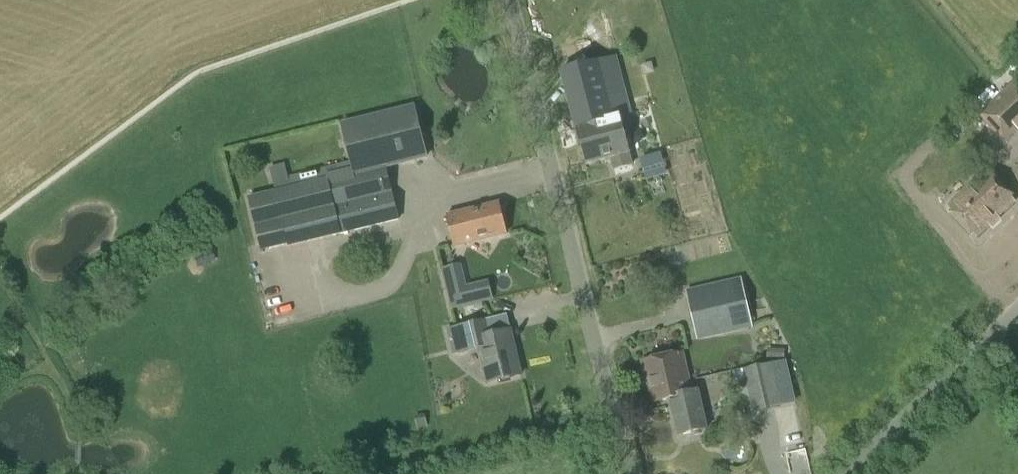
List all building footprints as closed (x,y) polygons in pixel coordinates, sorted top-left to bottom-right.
[(633,165),(620,118),(632,115),(616,57),(596,61),(597,62),(560,70),(575,127),(576,127),(585,165),(611,159),(613,170),(633,165)] [(1017,132),(1017,87),(1013,82),(977,115),(1004,145),(1017,132)] [(386,166),(424,156),(412,108),(344,125),(353,163),(356,173),(386,166)] [(646,180),(665,174),(658,152),(639,158),(646,180)] [(386,167),(386,166),(356,173),(353,163),(325,169),(326,174),(274,187),(275,191),(248,197),(261,252),(288,245),(288,247),(399,220),(386,167)] [(275,181),(291,177),(288,164),(272,167),(275,181)] [(981,235),(1015,201),(984,171),(951,205),(981,235)] [(454,247),(507,234),(499,202),(446,215),(454,247)] [(460,259),(449,276),(465,286),(476,269),(460,259)] [(697,341),(752,328),(741,278),(686,290),(697,341)] [(476,285),(478,293),(479,297),(491,293),(488,282),(487,282),(476,285)] [(476,287),(452,292),(456,308),(479,302),(476,287)] [(511,330),(507,315),(459,326),(465,352),(480,349),(488,383),(522,375),(511,330)] [(783,364),(785,350),(768,348),(766,362),(783,364)] [(687,383),(690,383),(683,352),(642,361),(651,402),(669,397),(669,398),(671,398),(670,392),(676,390),(675,386),(687,383)] [(753,414),(781,408),(771,363),(743,369),(753,414)] [(671,398),(669,398),(678,436),(707,429),(698,390),(692,391),(690,383),(687,383),(675,386),(676,390),(670,392),(671,398)]
